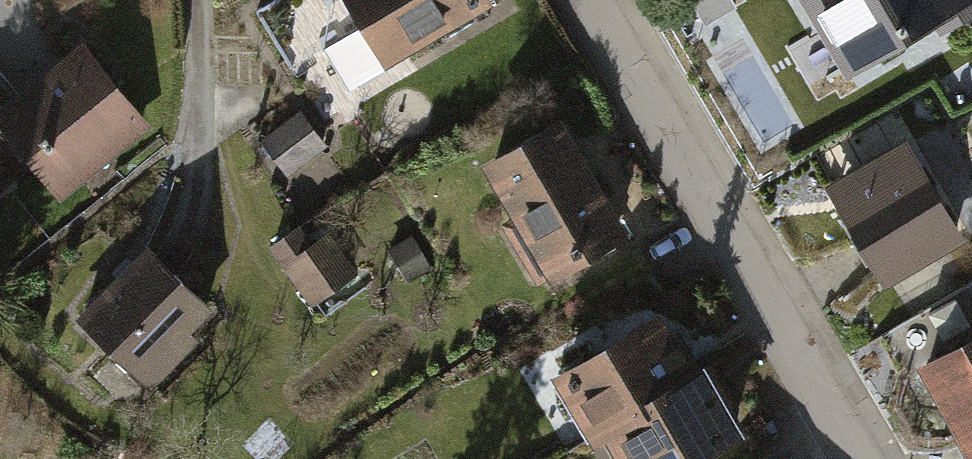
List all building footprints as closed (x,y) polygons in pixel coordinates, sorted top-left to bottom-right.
[(486,0),(281,0),(306,42),(325,30),(355,79),(486,0)] [(846,80),(971,10),(971,0),(801,0),(846,80)] [(21,100),(2,116),(44,166),(60,186),(137,122),(78,52),(21,100)] [(21,100),(0,72),(0,203),(44,166),(2,116),(21,100)] [(625,229),(560,108),(473,155),(538,275),(625,229)] [(321,144),(300,115),(267,139),(289,168),(321,144)] [(906,134),(830,171),(887,285),(962,247),(906,134)] [(356,270),(329,233),(311,245),(299,228),(274,246),(313,301),(356,270)] [(224,311),(152,237),(81,306),(153,380),(224,311)] [(660,306),(550,366),(592,442),(604,435),(618,458),(712,458),(753,437),(707,354),(691,363),(660,306)] [(911,361),(965,458),(971,458),(971,328),(911,361)]
